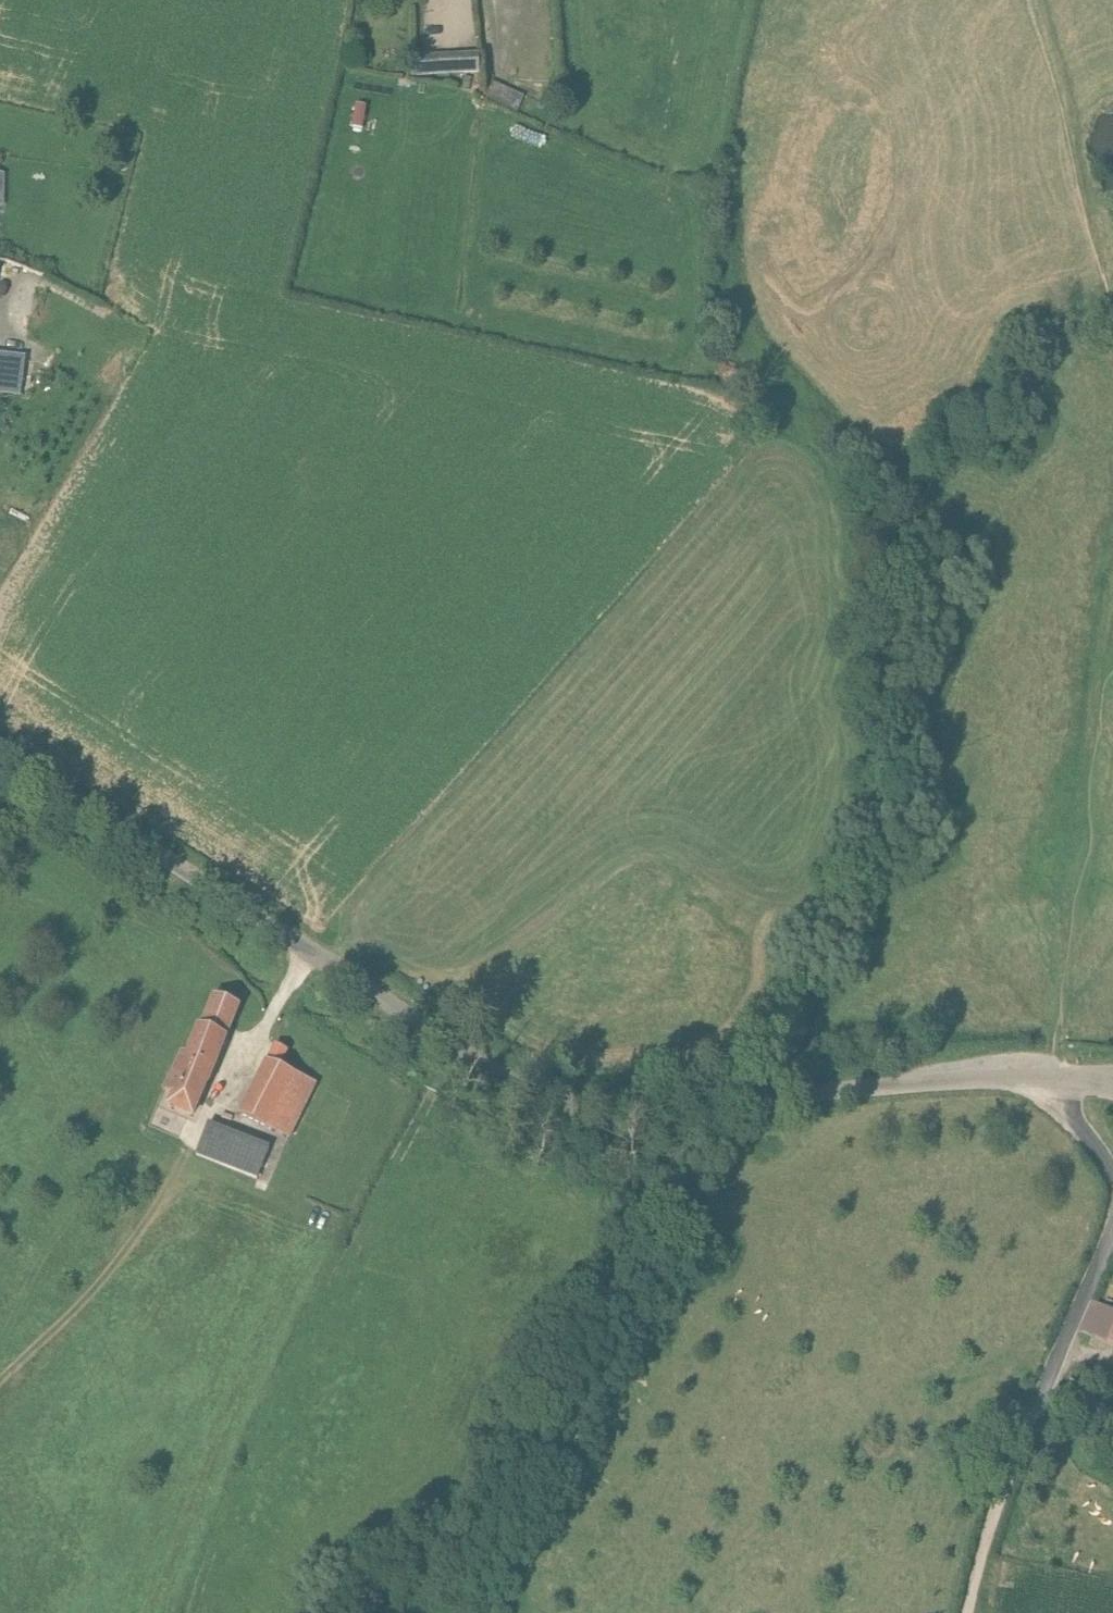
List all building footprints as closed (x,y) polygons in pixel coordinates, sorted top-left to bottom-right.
[(419,55),(419,75),(482,74),(482,54),(419,55)] [(539,100),(536,109),(546,112),(549,104),(539,100)] [(25,394),(31,357),(0,352),(0,390),(25,394)] [(167,1104),(173,1106),(193,1115),(239,1005),(216,996),(204,1026),(196,1023),(184,1051),(180,1050),(162,1088),(171,1093),(167,1104)] [(269,1060),(279,1066),(287,1050),(277,1045),(269,1060)] [(279,1066),(269,1060),(241,1114),(288,1139),(316,1084),(279,1066)] [(195,1153),(258,1178),(269,1146),(208,1121),(195,1153)] [(1070,1381),(1090,1390),(1094,1381),(1095,1379),(1081,1372),(1075,1370),(1074,1372),(1070,1381)]
